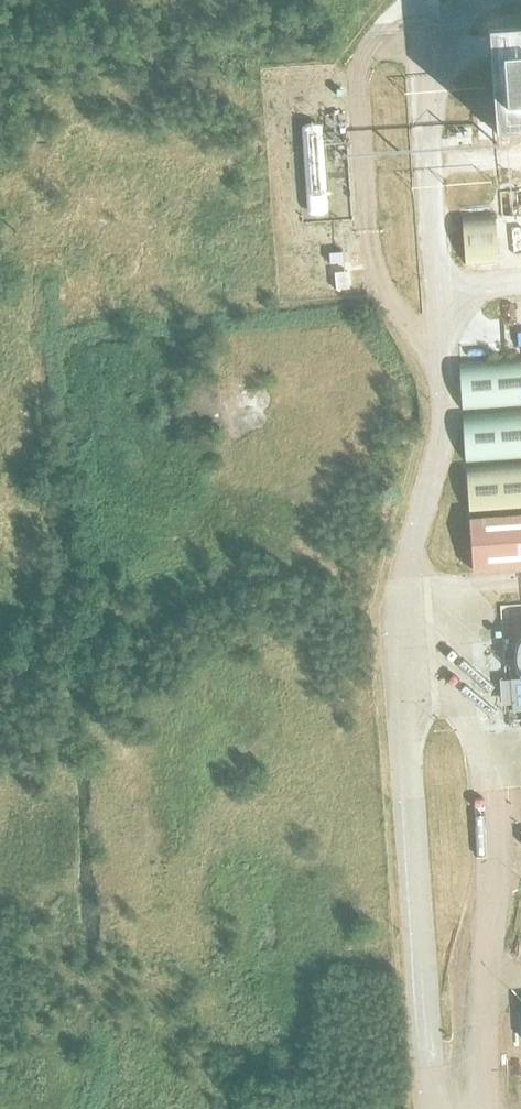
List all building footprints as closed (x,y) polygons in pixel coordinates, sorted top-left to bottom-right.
[(520,133),(520,30),(490,32),(497,134),(520,133)] [(329,125),(311,125),(313,212),(330,212),(329,125)] [(500,263),(496,214),(464,216),(467,265),(500,263)] [(337,286),(353,285),(352,247),(337,247),(337,286)] [(463,408),(520,405),(520,356),(460,360),(463,408)] [(520,458),(520,409),(463,413),(466,461),(520,458)] [(467,466),(470,514),(520,511),(520,462),(467,466)] [(474,568),(520,565),(520,513),(470,517),(474,568)] [(519,631),(515,636),(512,642),(510,649),(509,656),(510,663),(511,669),(516,677),(520,682),(520,683),(520,630),(519,631)]
